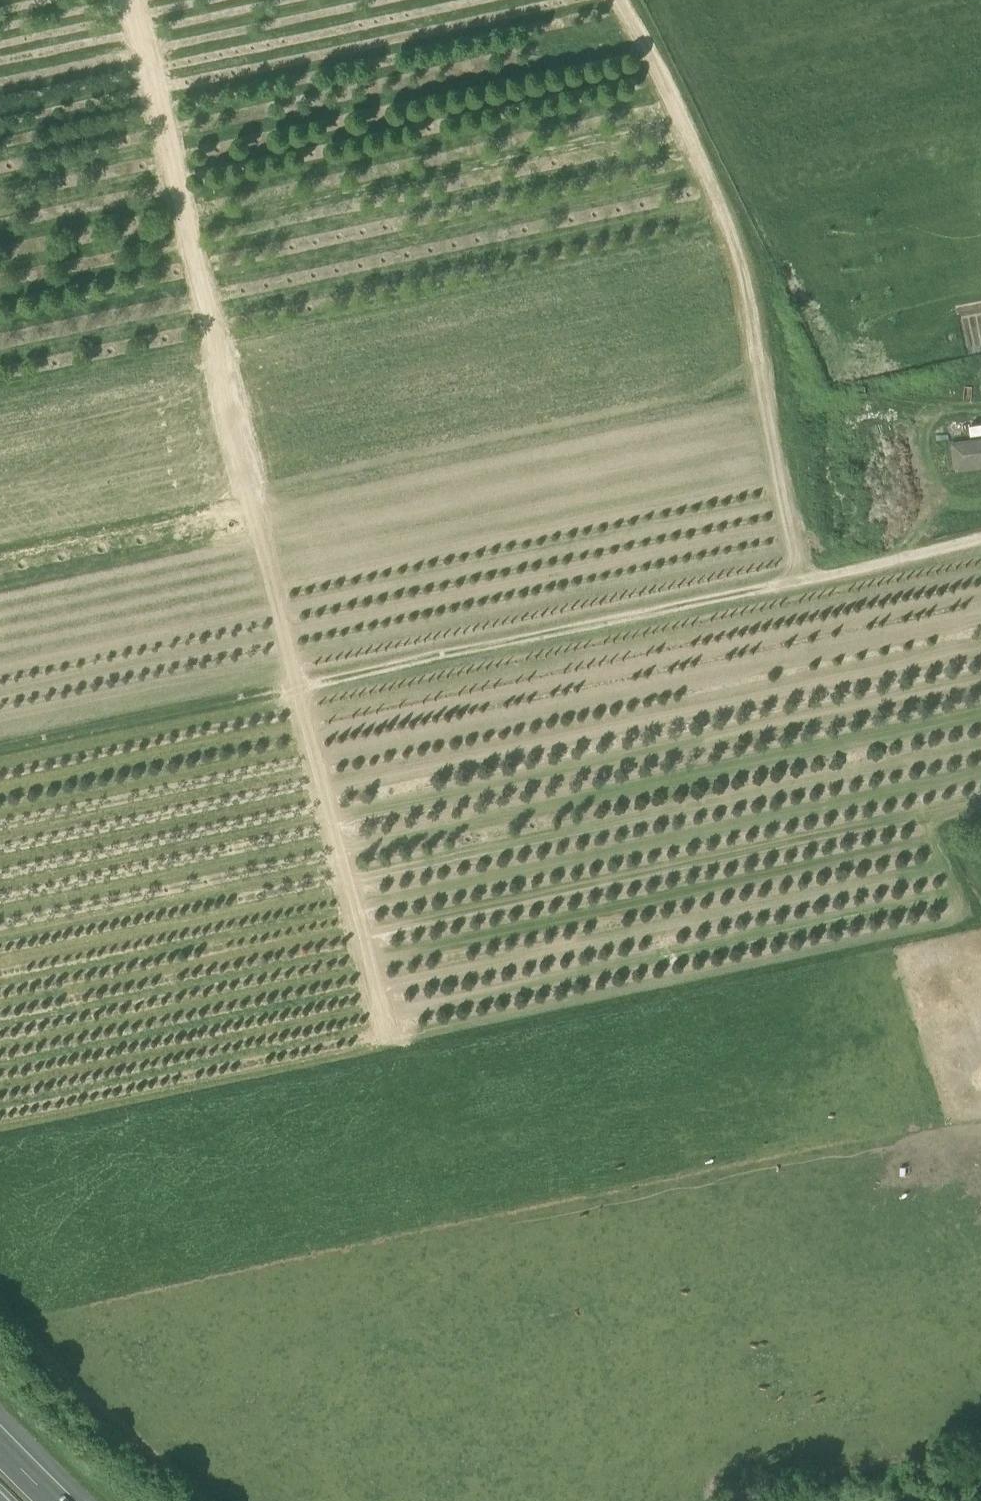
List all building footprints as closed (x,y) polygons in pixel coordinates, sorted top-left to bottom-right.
[(952,443),(956,473),(980,469),(980,439),(952,443)]
